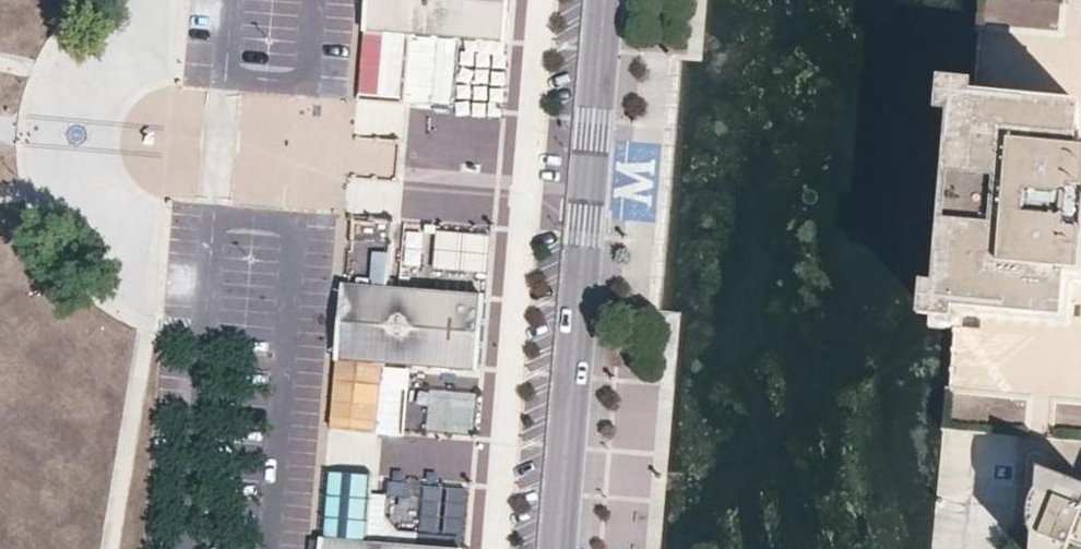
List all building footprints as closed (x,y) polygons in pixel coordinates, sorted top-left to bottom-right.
[(366,32),(412,36),(504,44),(508,0),(369,0),(366,32)] [(1062,0),(980,0),(979,22),(1061,24),(1062,0)] [(405,104),(412,36),(366,32),(360,100),(405,104)] [(412,36),(405,104),(499,112),(504,44),(412,36)] [(969,90),(946,88),(943,122),(957,123),(953,165),(947,244),(944,292),(930,291),(927,325),(952,327),(959,328),(960,314),(1068,322),(1071,284),(1080,285),(1080,112),(976,103),(977,90),(969,90)] [(383,367),(395,368),(477,375),(479,342),(483,296),(440,292),(390,288),(395,224),(395,219),(350,215),(332,431),(377,435),(383,367)] [(390,288),(440,292),(445,228),(395,224),(390,288)] [(383,367),(377,435),(402,437),(406,390),(393,389),(395,368),(383,367)] [(1035,463),(1028,548),(1080,548),(1080,482),(1035,463)] [(367,543),(371,496),(373,475),(327,471),(321,539),(367,543)] [(371,496),(367,543),(414,546),(415,531),(398,530),(385,516),(386,497),(371,496)] [(321,539),(320,548),(451,548),(414,546),(367,543),(321,539)]
